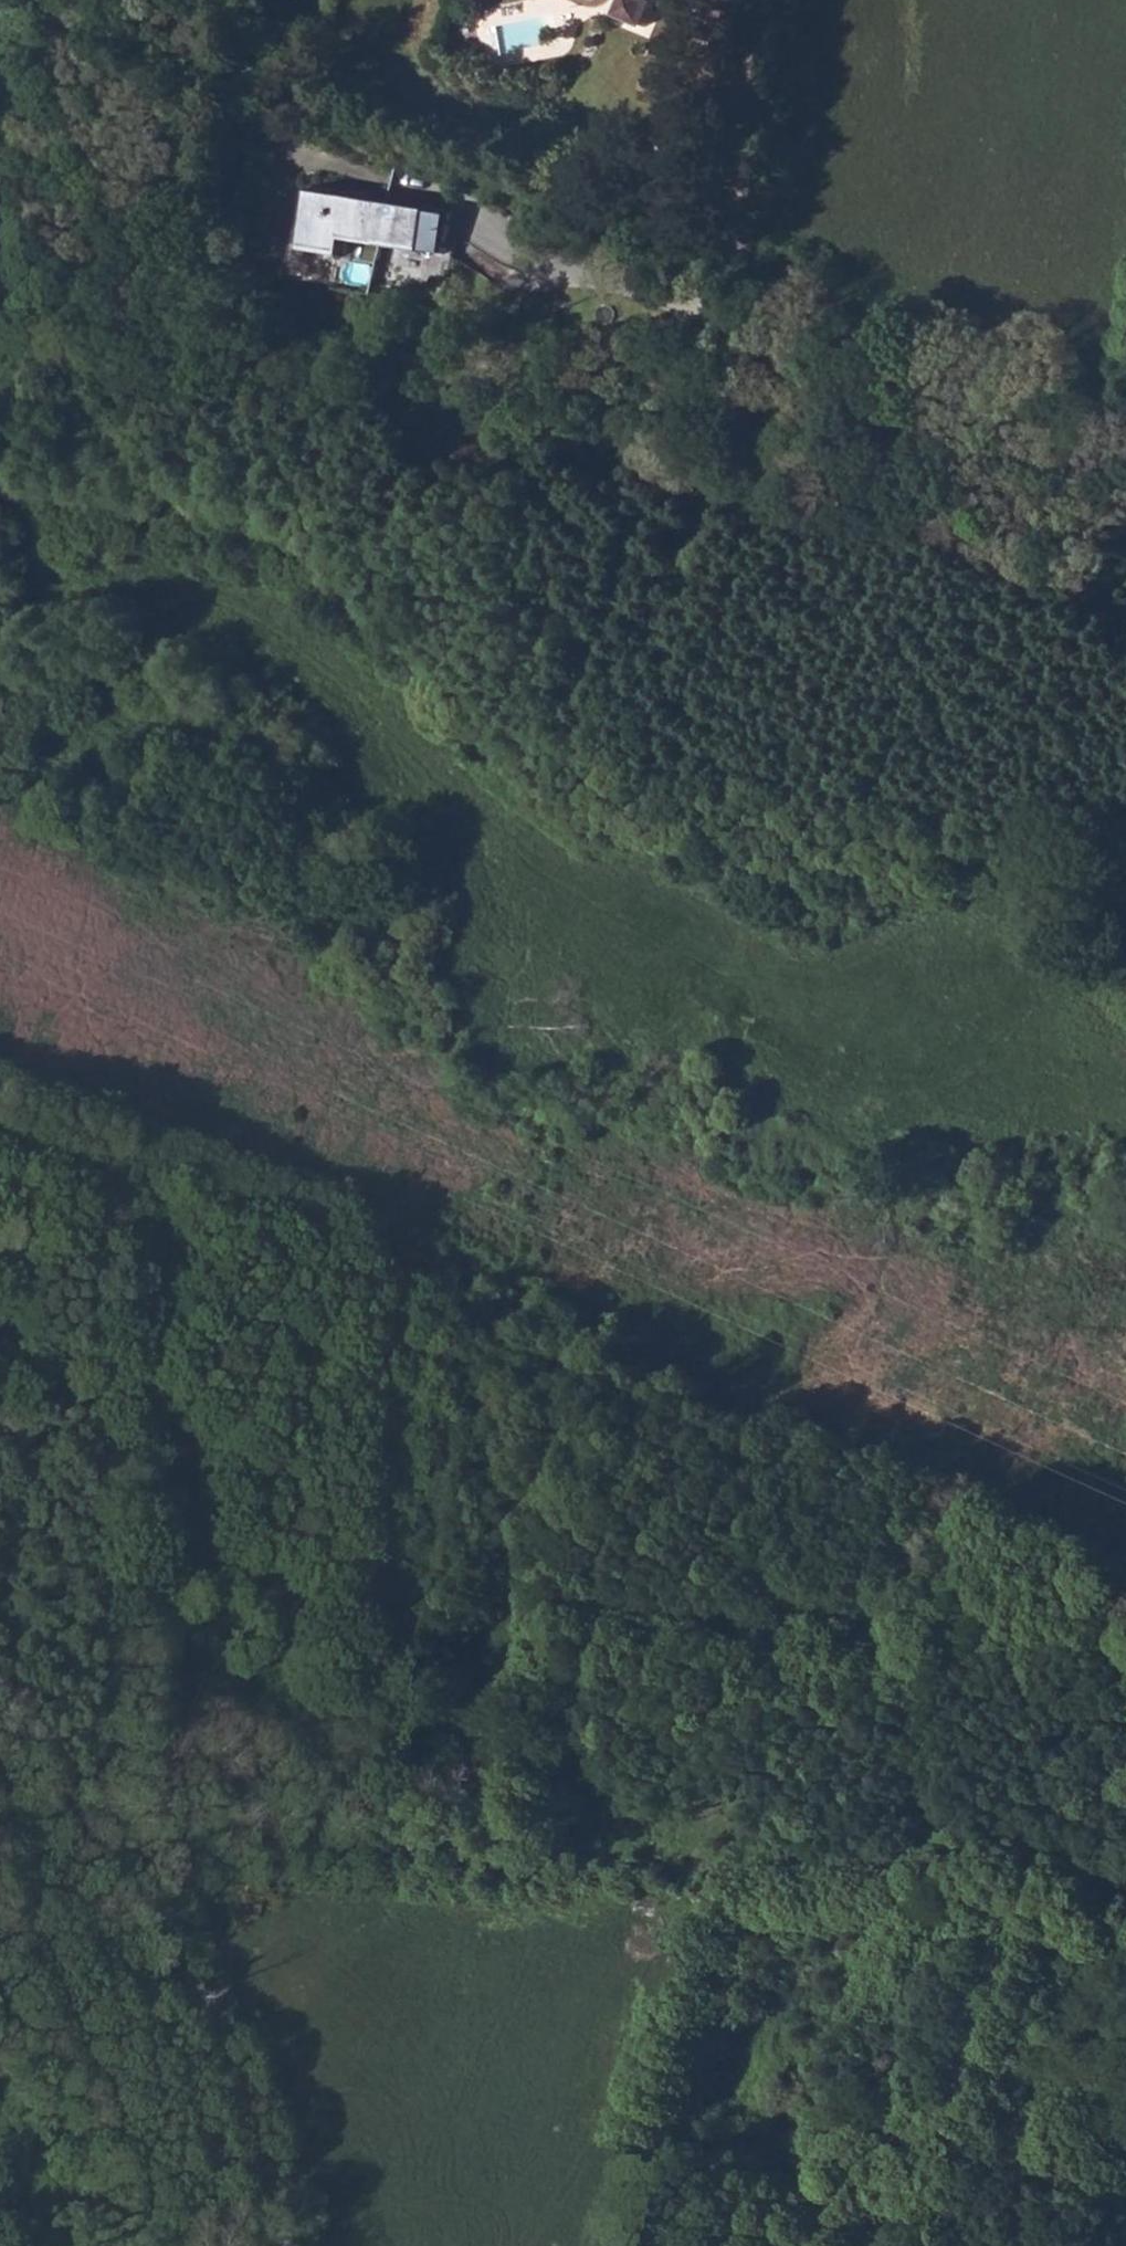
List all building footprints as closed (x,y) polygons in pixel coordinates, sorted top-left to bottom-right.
[(620,0),(617,0),(610,15),(618,18),(625,2),(620,0)] [(625,2),(618,18),(642,28),(654,0),(620,0),(625,2)] [(312,217),(307,253),(344,259),(347,242),(384,248),(392,198),(317,186),(312,217)] [(433,205),(392,198),(384,248),(425,254),(426,252),(446,256),(453,213),(432,210),(433,205)] [(307,253),(312,217),(297,214),(287,279),(340,288),(344,259),(307,253)]
